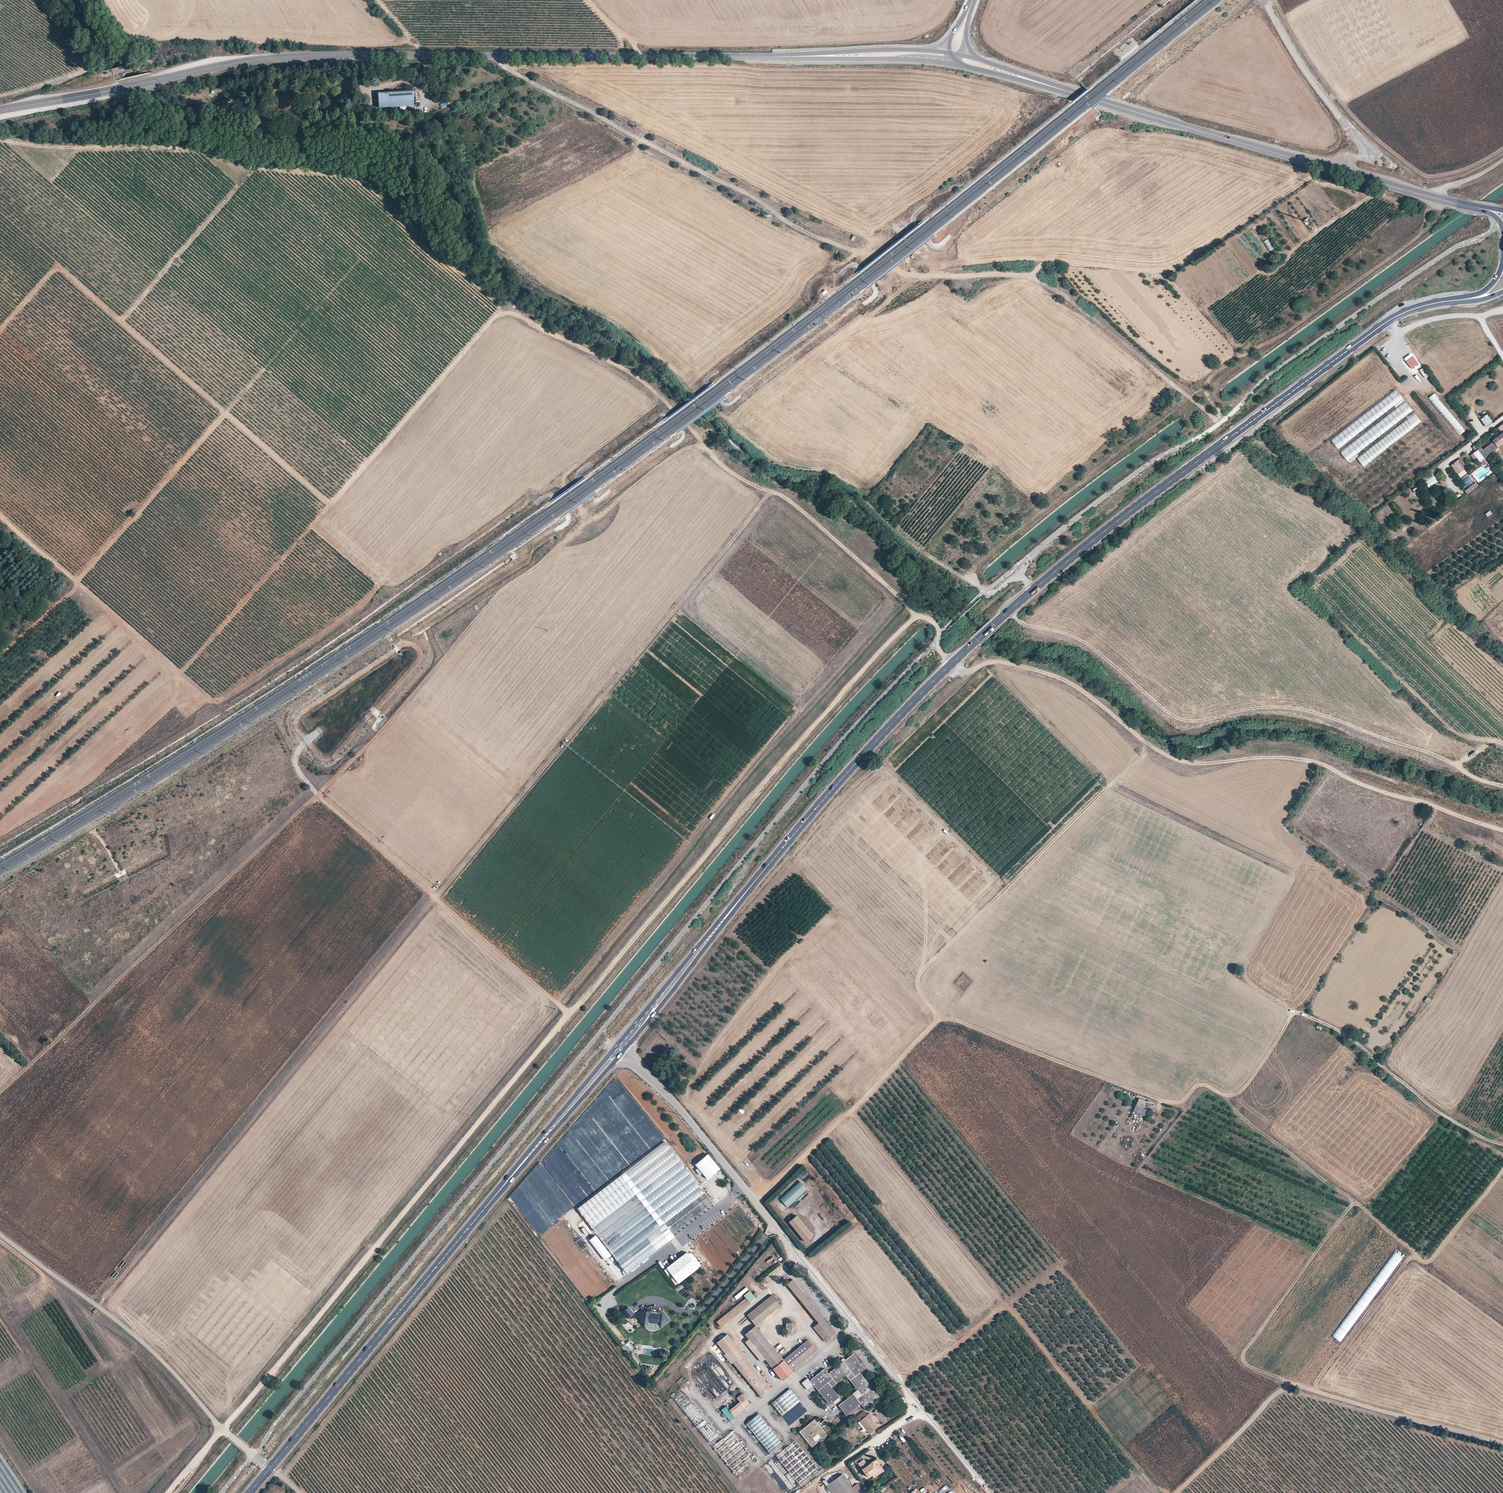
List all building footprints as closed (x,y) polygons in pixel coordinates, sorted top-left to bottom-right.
[(378,92),(379,107),(416,105),(415,90),(378,92)] [(1307,225),(1311,222),(1308,217),(1303,221),(1307,225)] [(1269,251),(1274,248),(1268,238),(1263,242),(1269,251)] [(1419,363),(1413,356),(1410,359),(1406,362),(1412,368),(1419,363)] [(1423,368),(1420,370),(1426,378),(1429,376),(1423,368)] [(1420,371),(1417,374),(1422,380),(1425,378),(1420,371)] [(1397,390),(1330,438),(1337,448),(1404,400),(1397,390)] [(1435,393),(1429,398),(1460,435),(1466,430),(1435,393)] [(1377,441),(1415,413),(1407,402),(1339,450),(1347,460),(1376,440),(1377,441)] [(1416,414),(1356,456),(1362,465),(1423,423),(1416,414)] [(1488,414),(1481,419),(1487,426),(1494,421),(1488,414)] [(1499,448),(1502,444),(1502,434),(1502,433),(1493,440),(1494,442),(1499,448)] [(1478,450),(1485,458),(1499,448),(1494,442),(1483,450),(1481,447),(1478,450)] [(1455,464),(1452,466),(1461,478),(1468,473),(1462,467),(1458,461),(1455,464)] [(1431,473),(1423,480),(1430,488),(1439,481),(1431,473)] [(1475,483),(1468,473),(1461,478),(1469,488),(1475,483)] [(352,766),(358,771),(360,768),(357,765),(359,763),(356,761),(352,766)] [(1138,1098),(1136,1104),(1143,1108),(1146,1101),(1144,1101),(1146,1096),(1141,1094),(1139,1099),(1138,1098)] [(576,1206),(624,1275),(676,1239),(673,1234),(712,1206),(667,1142),(576,1206)] [(698,1166),(710,1182),(723,1172),(710,1157),(698,1166)] [(806,1190),(799,1182),(780,1199),(788,1207),(806,1190)] [(813,1237),(797,1217),(790,1223),(805,1243),(813,1237)] [(605,1261),(612,1255),(595,1236),(589,1241),(605,1261)] [(699,1269),(687,1253),(667,1269),(678,1284),(699,1269)] [(813,1327),(825,1342),(836,1334),(792,1280),(787,1284),(818,1323),(813,1327)] [(746,1287),(734,1297),(736,1300),(748,1290),(746,1287)] [(744,1298),(749,1304),(755,1298),(749,1291),(743,1296),(744,1298)] [(746,1315),(756,1326),(780,1306),(771,1295),(746,1315)] [(744,1298),(715,1321),(720,1327),(749,1304),(744,1298)] [(629,1307),(622,1312),(627,1320),(634,1315),(629,1307)] [(650,1315),(646,1309),(636,1316),(643,1326),(648,1323),(656,1324),(659,1328),(669,1320),(662,1311),(656,1315),(655,1314),(652,1313),(650,1315)] [(745,1335),(772,1369),(783,1360),(769,1342),(756,1326),(745,1335)] [(715,1343),(760,1397),(770,1389),(725,1334),(715,1343)] [(783,1360),(792,1371),(816,1351),(808,1340),(783,1360)] [(626,1353),(633,1350),(630,1342),(623,1346),(626,1353)] [(791,1352),(787,1347),(779,1352),(783,1357),(791,1352)] [(809,1381),(829,1405),(839,1397),(827,1383),(832,1379),(836,1384),(851,1372),(854,1376),(849,1380),(861,1395),(856,1399),(853,1394),(838,1406),(846,1415),(860,1404),(865,1409),(879,1397),(859,1372),(864,1368),(852,1354),(847,1358),(828,1374),(824,1368),(809,1381)] [(792,1371),(783,1360),(772,1369),(781,1380),(792,1371)] [(790,1389),(772,1403),(789,1425),(802,1415),(805,1418),(810,1414),(790,1389)] [(720,1437),(685,1392),(675,1400),(710,1445),(720,1437)] [(739,1403),(744,1410),(750,1405),(741,1394),(735,1398),(739,1403)] [(744,1410),(739,1403),(728,1410),(734,1418),(744,1410)] [(859,1421),(869,1434),(878,1427),(870,1418),(871,1416),(868,1413),(859,1421)] [(747,1423),(768,1453),(781,1444),(760,1414),(747,1423)] [(813,1419),(798,1431),(811,1447),(816,1442),(812,1437),(817,1434),(821,1438),(826,1434),(820,1428),(827,1423),(824,1419),(819,1423),(818,1421),(816,1423),(813,1419)] [(733,1431),(713,1446),(736,1477),(756,1462),(733,1431)] [(776,1455),(798,1484),(803,1480),(804,1481),(818,1470),(795,1440),(776,1455)] [(858,1465),(868,1479),(872,1476),(874,1478),(884,1471),(876,1460),(871,1464),(868,1466),(864,1460),(858,1465)] [(842,1475),(829,1485),(827,1482),(825,1484),(831,1492),(855,1492),(853,1491),(842,1475)]
